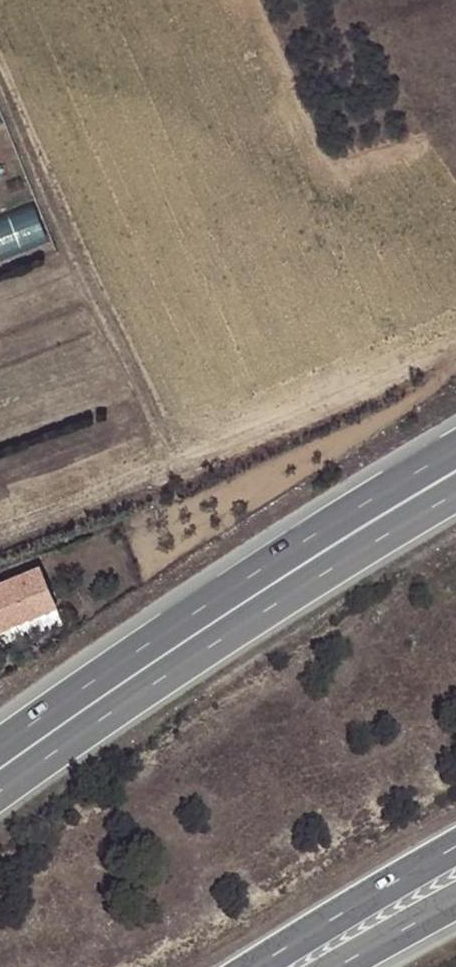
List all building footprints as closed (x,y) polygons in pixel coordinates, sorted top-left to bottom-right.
[(54,239),(40,201),(0,215),(0,247),(4,257),(54,239)] [(58,611),(42,571),(0,587),(0,635),(58,611)]
